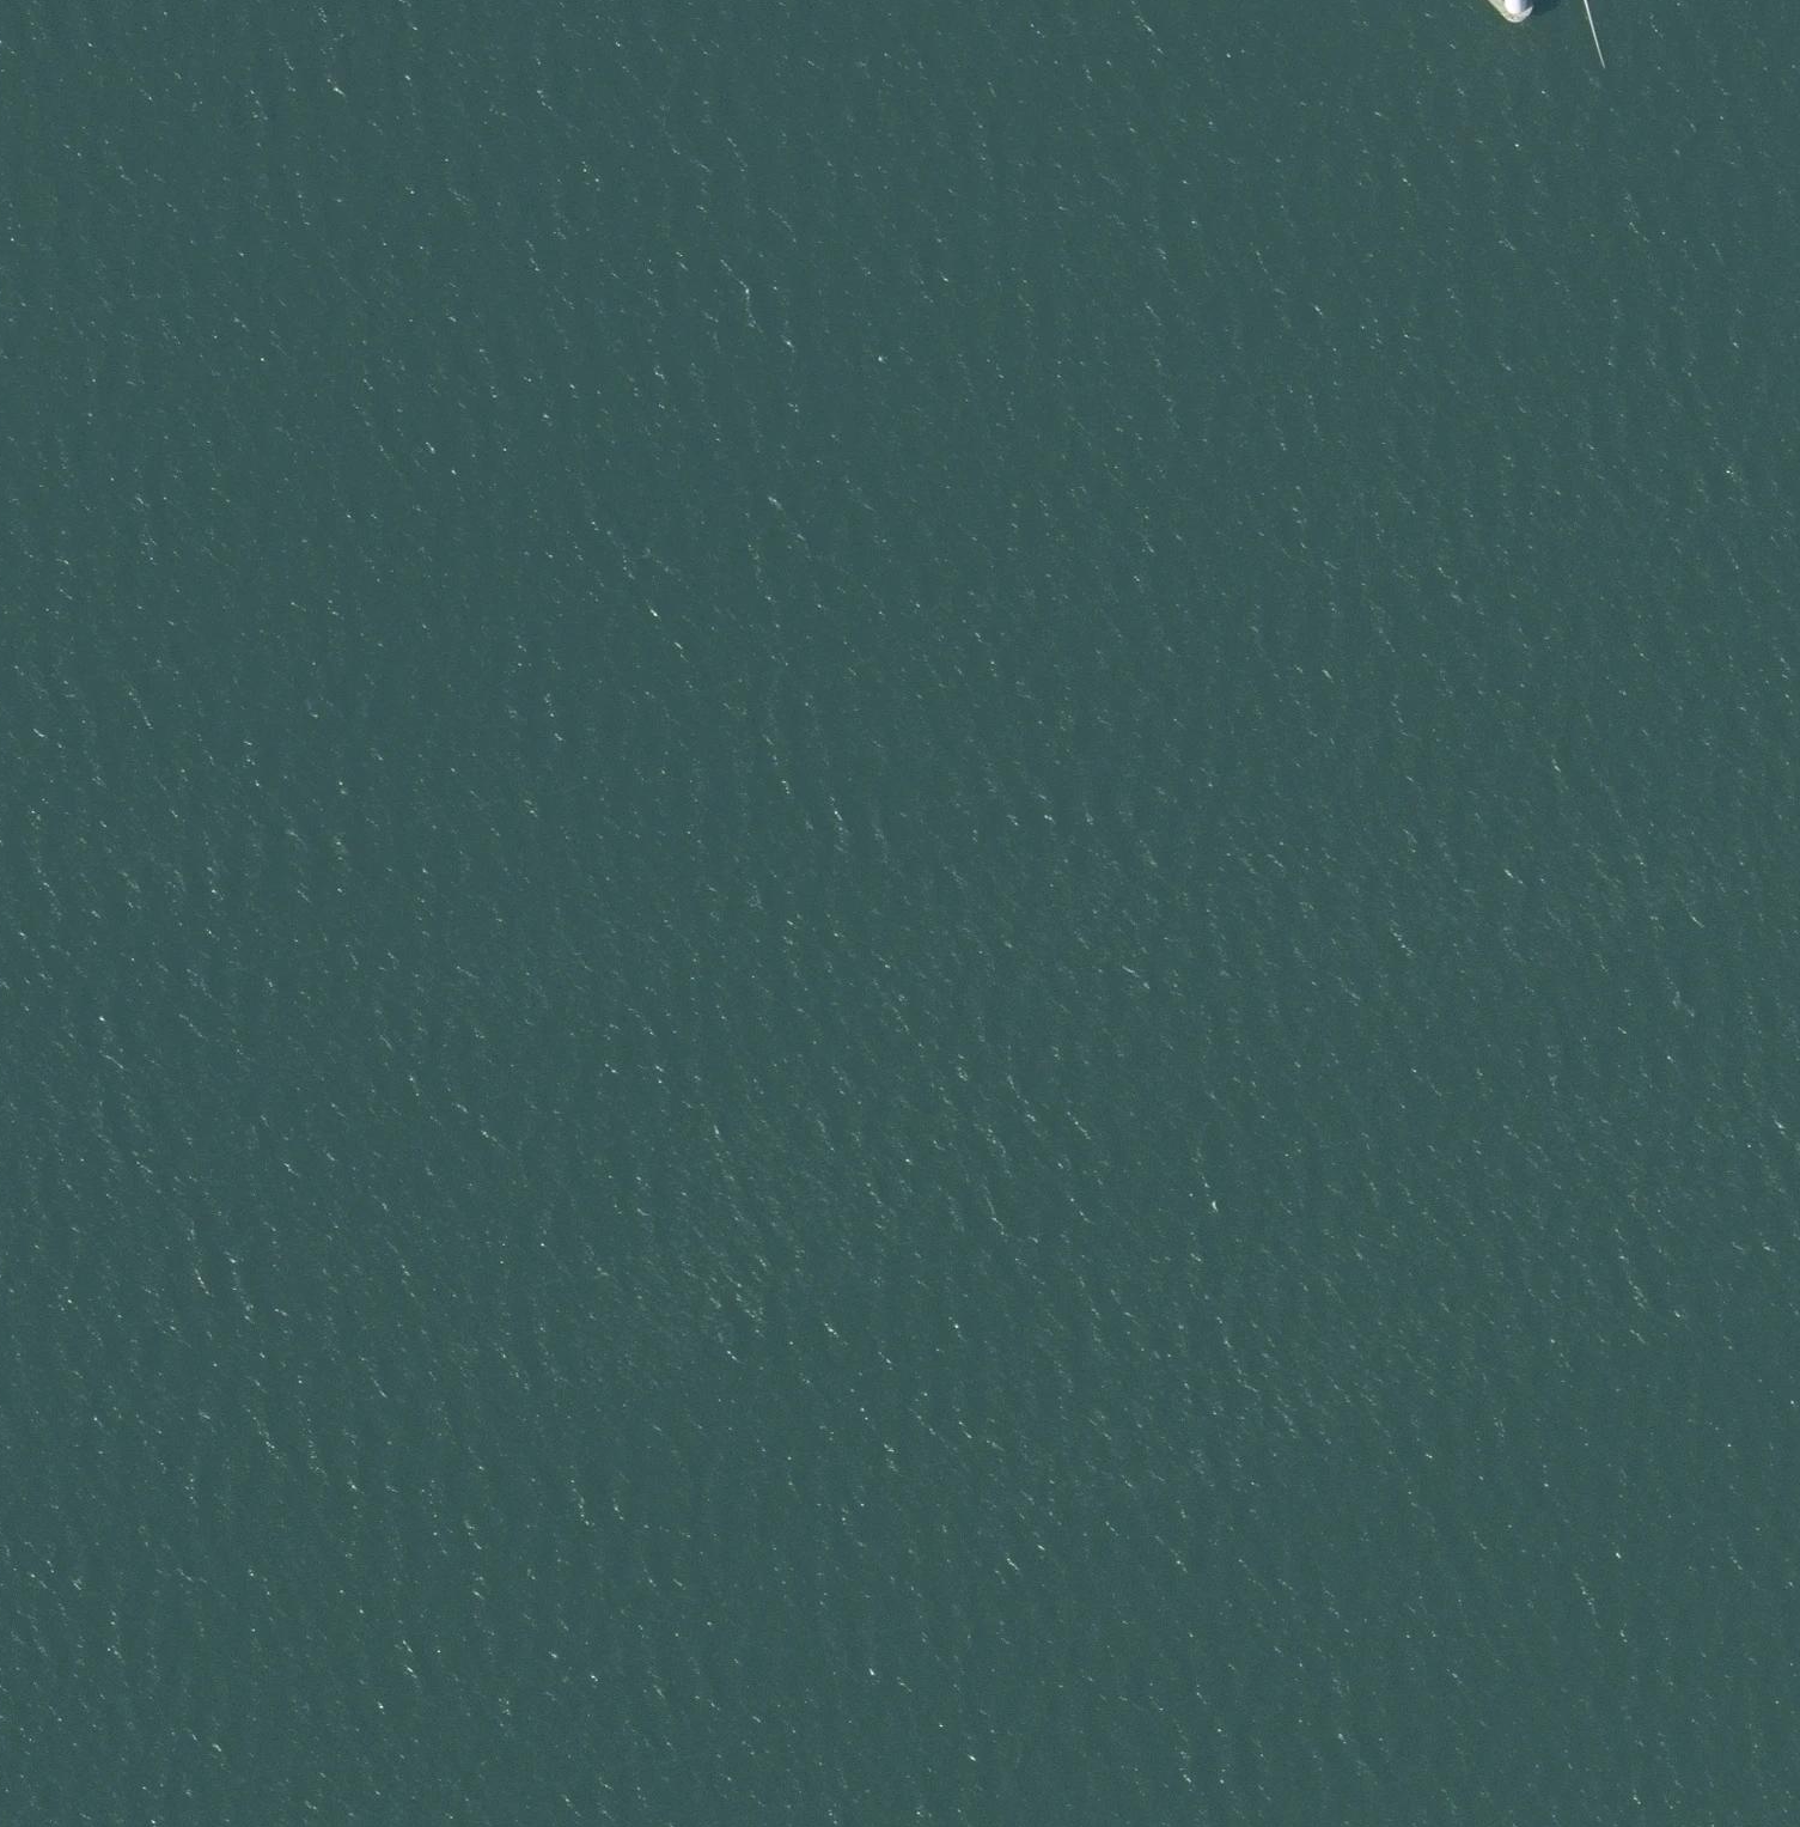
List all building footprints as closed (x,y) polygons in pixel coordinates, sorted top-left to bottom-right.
[(1507,11),(1508,15),(1510,18),(1514,21),(1518,22),(1522,21),(1525,18),(1527,15),(1529,11),(1528,7),(1525,3),(1522,1),(1518,0),(1514,1),(1510,3),(1508,7),(1507,11)]
